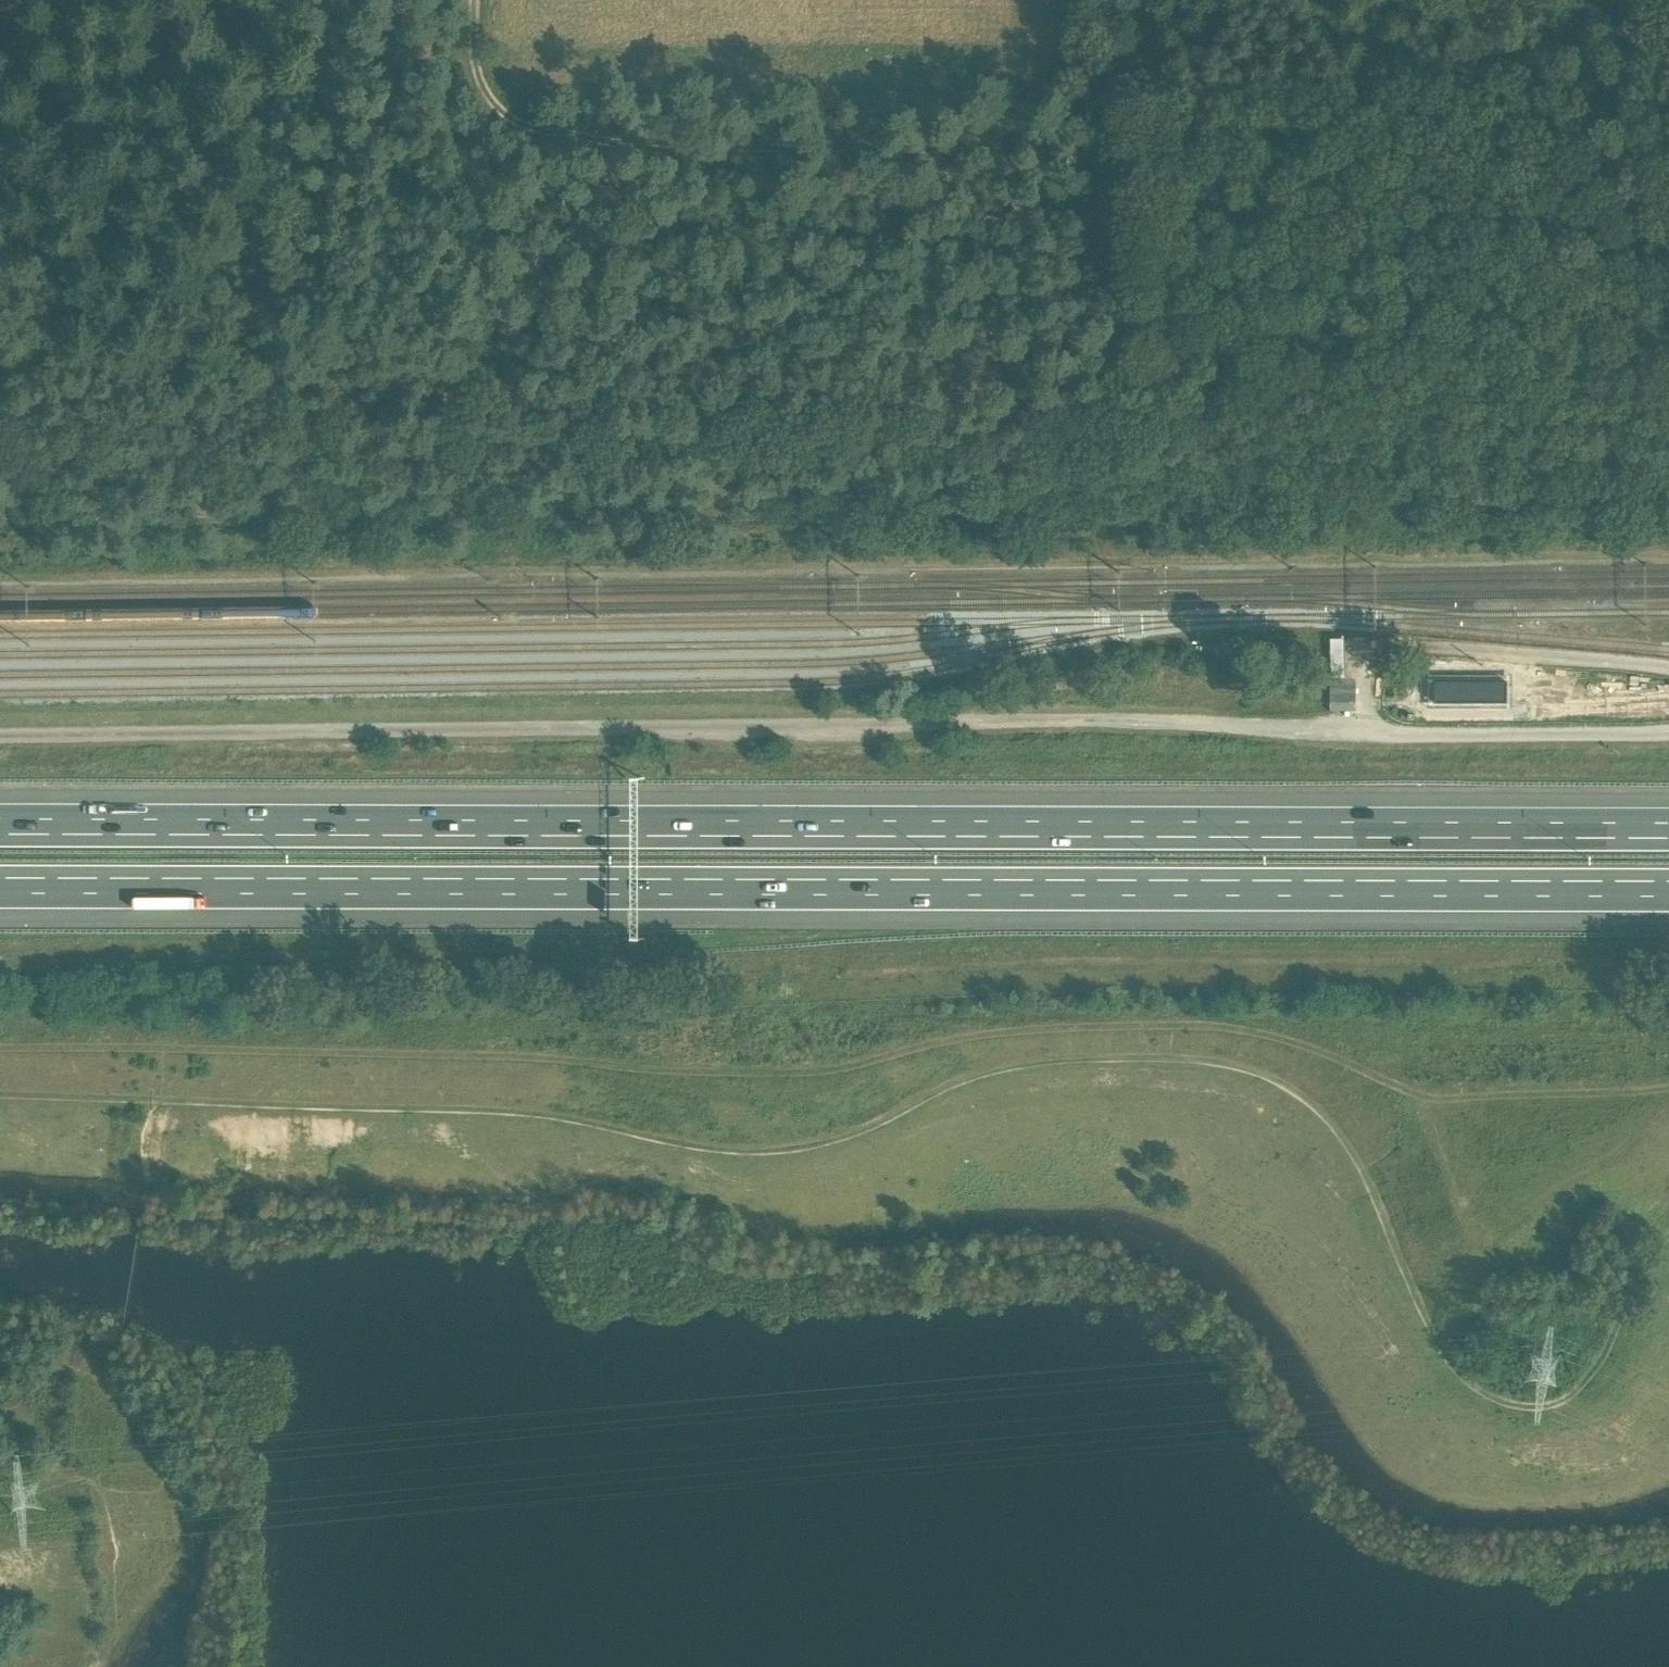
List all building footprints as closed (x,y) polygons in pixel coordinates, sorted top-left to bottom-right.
[(1452,680),(1451,708),(1535,710),(1535,680),(1452,680)]
